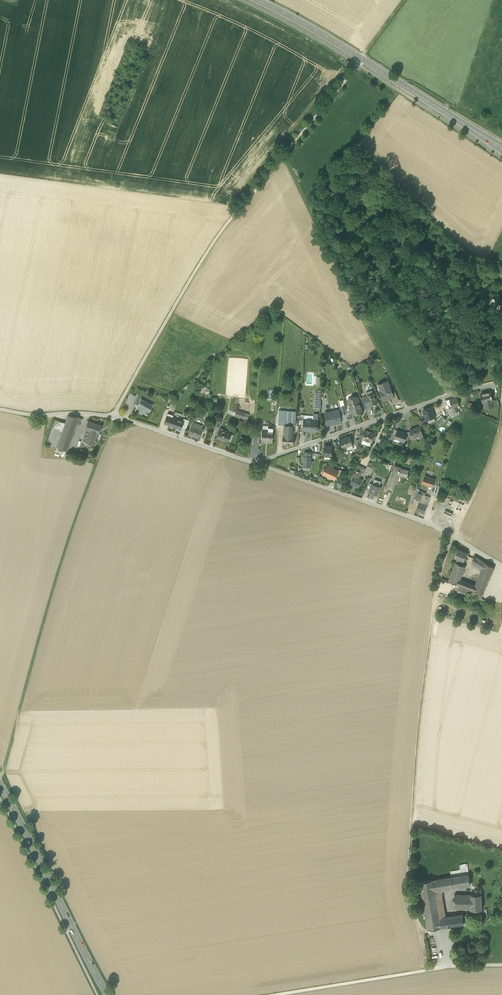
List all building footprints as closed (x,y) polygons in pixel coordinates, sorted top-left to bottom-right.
[(501,311),(501,304),(493,300),(490,305),(501,311)] [(380,392),(383,401),(391,398),(394,397),(393,393),(390,387),(387,381),(381,384),(381,383),(380,384),(381,384),(384,390),(380,392)] [(487,402),(488,407),(494,406),(493,400),(491,391),(481,393),(483,402),(485,402),(487,402)] [(391,398),(394,403),(399,400),(395,392),(393,393),(394,397),(391,398)] [(127,398),(133,401),(135,396),(130,393),(127,398)] [(367,395),(368,395),(371,405),(377,403),(374,393),(367,395)] [(356,415),(357,415),(360,414),(360,413),(360,412),(362,411),(363,410),(358,397),(357,396),(349,399),(348,400),(350,406),(352,411),(353,414),(356,413),(356,415)] [(459,405),(457,397),(450,399),(451,404),(452,407),(458,405),(459,405)] [(141,399),(138,405),(145,409),(149,411),(153,405),(141,399)] [(348,420),(346,413),(344,402),(344,403),(340,403),(340,404),(342,415),(340,415),(342,422),(348,420)] [(142,414),(145,409),(138,405),(134,410),(142,414)] [(423,410),(427,419),(434,417),(431,407),(423,410)] [(325,413),(328,425),(342,422),(340,415),(339,409),(325,413)] [(290,425),(296,425),(297,411),(285,411),(284,425),(285,425),(290,425)] [(173,415),(168,413),(164,423),(175,427),(175,426),(181,429),(181,427),(183,421),(176,419),(172,418),(172,417),(173,415)] [(67,451),(77,423),(79,418),(79,417),(68,416),(65,423),(57,447),(67,451)] [(437,422),(441,425),(446,419),(443,416),(437,422)] [(318,431),(318,420),(313,419),(304,419),(304,425),(304,430),(318,431)] [(47,444),(57,447),(65,423),(55,420),(47,444)] [(84,441),(95,445),(102,425),(88,421),(85,429),(87,430),(84,441)] [(188,434),(199,438),(201,429),(197,428),(195,427),(196,424),(192,422),(191,426),(188,434)] [(285,425),(284,435),(293,435),(294,426),(290,425),(285,425)] [(410,431),(412,437),(419,435),(423,434),(420,426),(410,430),(410,431)] [(217,438),(226,441),(229,433),(219,429),(217,438)] [(261,441),(272,442),(273,430),(268,430),(262,429),(261,441)] [(400,440),(405,441),(407,435),(405,435),(406,433),(397,430),(396,434),(395,438),(396,437),(399,438),(399,439),(400,440)] [(372,442),(375,434),(370,432),(371,432),(368,431),(367,431),(365,431),(364,435),(363,439),(372,442)] [(294,435),(293,435),(284,435),(283,435),(283,444),(294,444),(294,435)] [(340,440),(344,451),(348,450),(347,447),(353,444),(350,436),(340,440)] [(324,456),(332,456),(333,449),(333,445),(325,445),(324,456)] [(331,478),(335,479),(337,474),(338,471),(328,466),(324,474),(328,476),(328,477),(331,478)] [(387,490),(393,492),(397,481),(396,481),(398,474),(403,476),(403,474),(408,475),(409,470),(401,469),(401,468),(395,466),(390,479),(392,480),(390,485),(389,485),(387,490)] [(352,485),(360,488),(363,478),(360,477),(361,472),(362,471),(360,470),(357,470),(352,485)] [(422,483),(432,486),(435,479),(425,476),(422,483)] [(369,492),(378,495),(381,487),(379,486),(373,484),(372,483),(372,484),(370,490),(369,492)] [(417,488),(413,496),(415,497),(417,492),(423,494),(425,495),(426,493),(419,490),(419,489),(417,488)] [(424,512),(427,505),(424,504),(419,502),(416,509),(417,509),(424,512)] [(455,557),(458,558),(464,561),(467,553),(458,549),(455,557)] [(472,563),(482,568),(484,562),(474,556),(472,563)] [(482,568),(475,585),(473,590),(484,594),(488,582),(494,567),(484,562),(482,568)] [(494,584),(488,582),(484,594),(473,590),(475,585),(460,580),(465,566),(462,565),(456,563),(449,581),(456,584),(454,589),(487,601),(489,596),(494,584)] [(494,567),(488,582),(494,584),(489,596),(496,599),(501,585),(501,572),(494,567)] [(432,928),(432,930),(447,927),(448,927),(446,919),(441,892),(474,883),(469,865),(469,863),(463,864),(465,870),(466,874),(454,877),(423,884),(432,928)] [(475,906),(476,909),(485,908),(484,892),(479,893),(475,893),(475,906)] [(458,894),(459,906),(471,906),(475,906),(475,893),(458,894)] [(446,919),(448,927),(452,926),(468,923),(467,918),(466,915),(446,919)]
